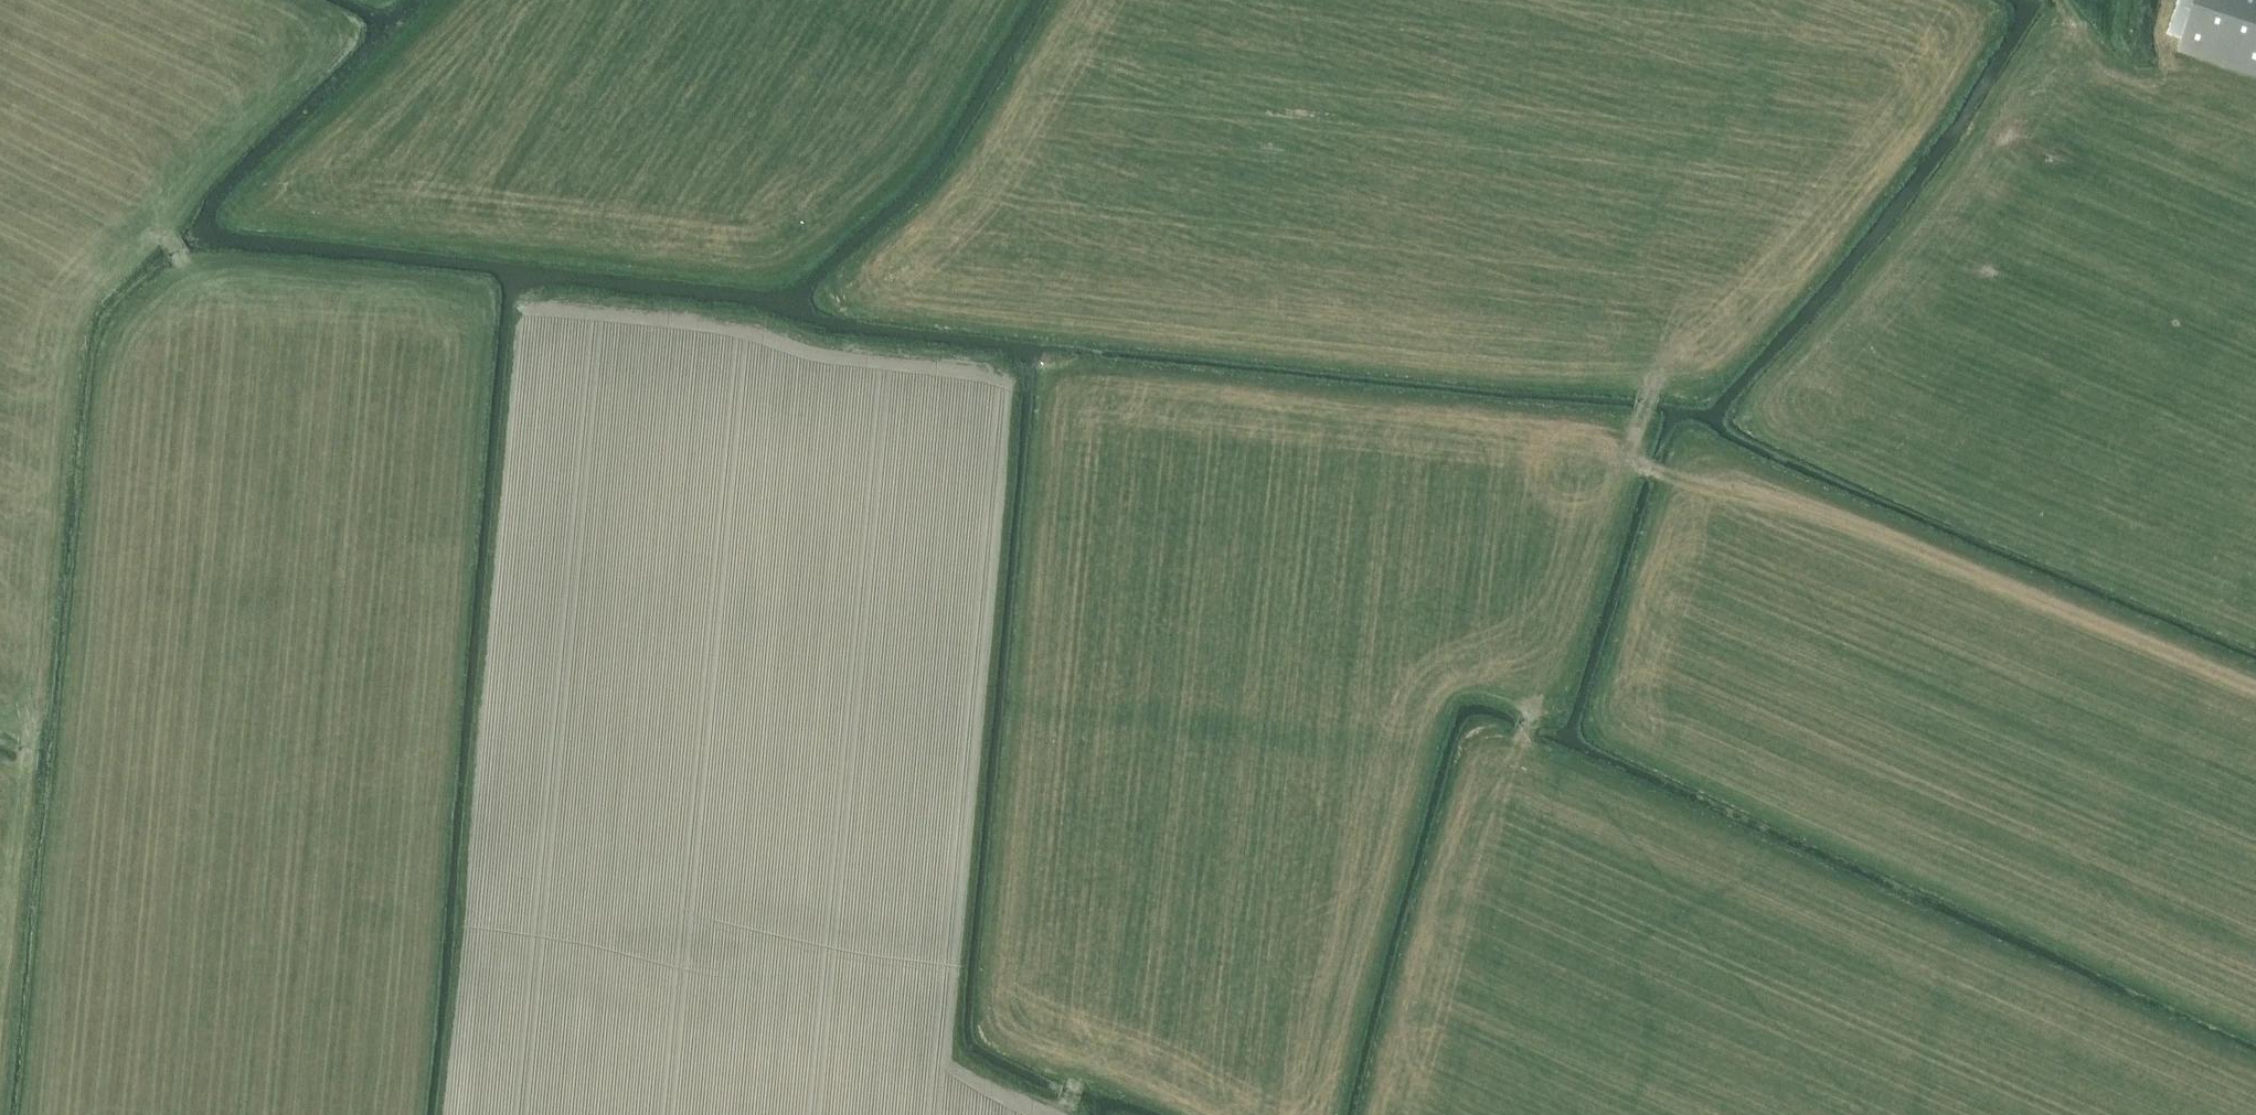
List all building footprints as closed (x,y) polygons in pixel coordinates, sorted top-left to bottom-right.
[(2170,30),(2184,35),(2179,51),(2255,76),(2255,0),(2181,0),(2170,30)]
